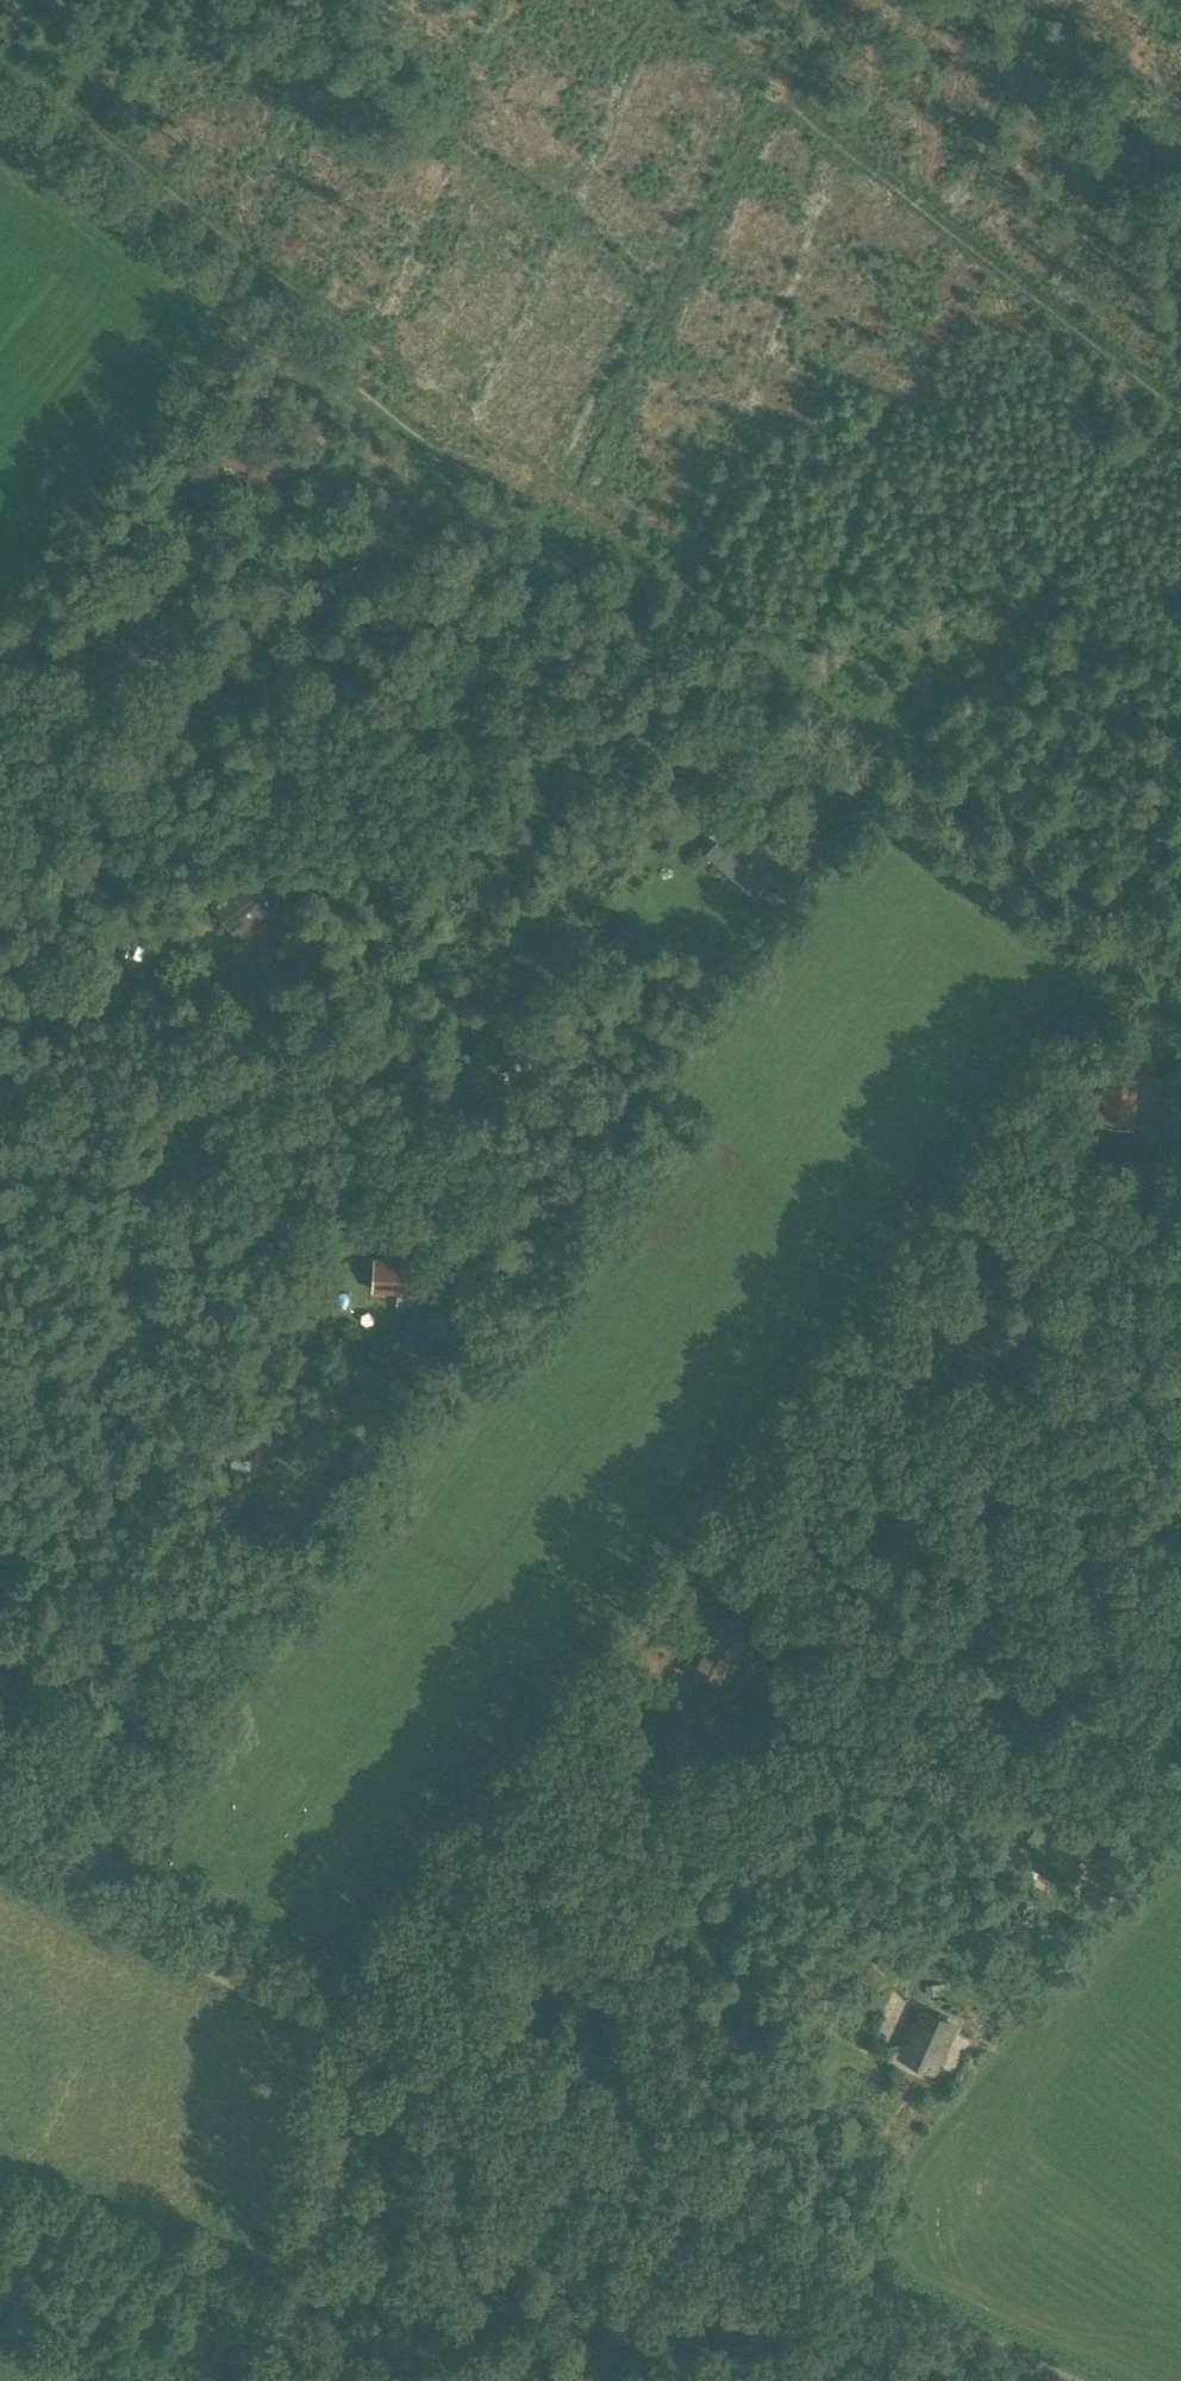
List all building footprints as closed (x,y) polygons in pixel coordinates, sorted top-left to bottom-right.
[(771,864),(781,853),(751,825),(717,862),(755,897),(779,871),(771,864)] [(213,902),(211,904),(242,942),(267,922),(266,919),(281,907),(245,862),(205,891),(213,902)] [(1102,1124),(1131,1127),(1136,1079),(1107,1076),(1102,1124)] [(371,1295),(397,1297),(421,1298),(423,1266),(373,1263),(371,1295)] [(746,1629),(712,1611),(685,1665),(720,1682),(746,1629)] [(955,2022),(924,2008),(903,2055),(934,2069),(955,2022)]
